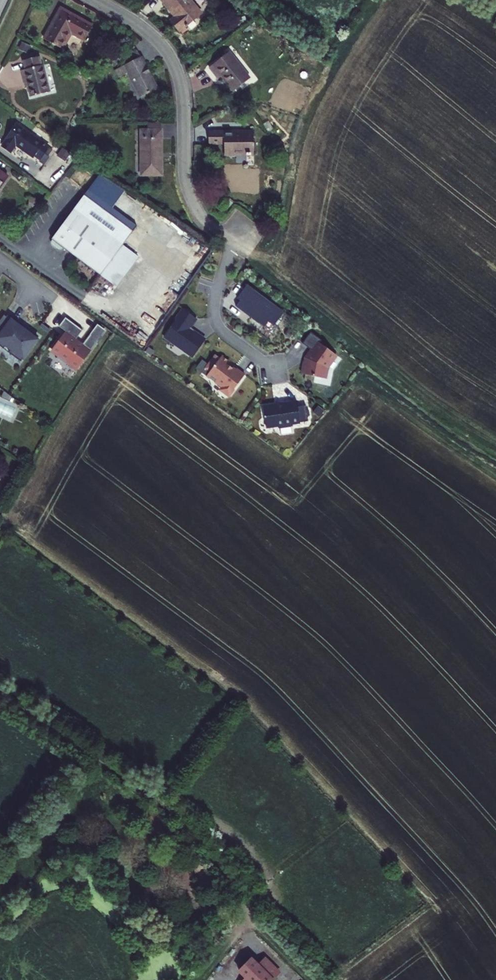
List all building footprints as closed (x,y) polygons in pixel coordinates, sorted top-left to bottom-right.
[(174,17),(170,21),(179,32),(200,14),(189,0),(160,0),(174,17)] [(92,27),(60,9),(43,39),(62,50),(71,35),(84,42),(92,27)] [(120,58),(123,66),(140,58),(136,50),(120,58)] [(228,53),(209,68),(218,79),(222,77),(234,91),(249,79),(228,53)] [(27,88),(30,97),(48,93),(42,66),(40,66),(39,57),(24,61),(26,70),(21,71),(23,81),(26,80),(27,88)] [(140,97),(157,89),(141,58),(140,58),(123,66),(115,70),(119,77),(128,74),(140,97)] [(33,156),(39,160),(40,161),(44,155),(49,148),(16,125),(1,146),(11,153),(15,146),(32,158),(33,156)] [(140,175),(160,175),(160,157),(158,157),(158,139),(160,139),(160,131),(140,131),(140,175)] [(253,155),(253,131),(208,132),(208,145),(224,145),(224,155),(253,155)] [(40,161),(39,160),(38,163),(43,166),(49,158),(44,155),(40,161)] [(51,185),(49,175),(40,177),(42,187),(51,185)] [(51,240),(100,276),(122,246),(73,209),(51,240)] [(122,246),(100,276),(116,288),(138,258),(122,246)] [(275,329),(285,315),(246,286),(236,300),(239,302),(235,308),(262,329),(266,323),(275,329)] [(195,321),(181,311),(162,339),(191,359),(204,342),(191,333),(191,334),(187,332),(195,321)] [(0,321),(0,346),(5,350),(7,346),(13,350),(10,354),(21,362),(38,339),(32,335),(34,333),(27,328),(21,329),(16,325),(4,316),(0,321)] [(69,363),(78,370),(102,337),(94,331),(82,347),(76,342),(83,331),(66,318),(59,327),(66,332),(52,351),(60,356),(58,359),(67,366),(69,363)] [(94,331),(102,337),(107,331),(99,325),(94,331)] [(303,377),(323,380),(326,369),(335,356),(319,345),(321,342),(310,334),(301,345),(312,353),(306,361),(305,364),(303,364),(301,374),(304,375),(303,377)] [(214,358),(204,370),(209,374),(205,378),(221,389),(220,391),(221,393),(226,398),(229,397),(244,377),(235,371),(234,373),(226,367),(229,364),(220,358),(218,361),(214,358)] [(274,407),(262,409),(265,430),(277,429),(277,430),(292,428),(292,427),(307,424),(305,408),(297,409),(296,404),(282,406),(282,408),(274,409),(274,407)] [(221,889),(212,893),(215,900),(224,897),(221,889)] [(265,955),(259,961),(250,953),(235,968),(243,976),(239,979),(271,979),(280,971),(265,955)]
